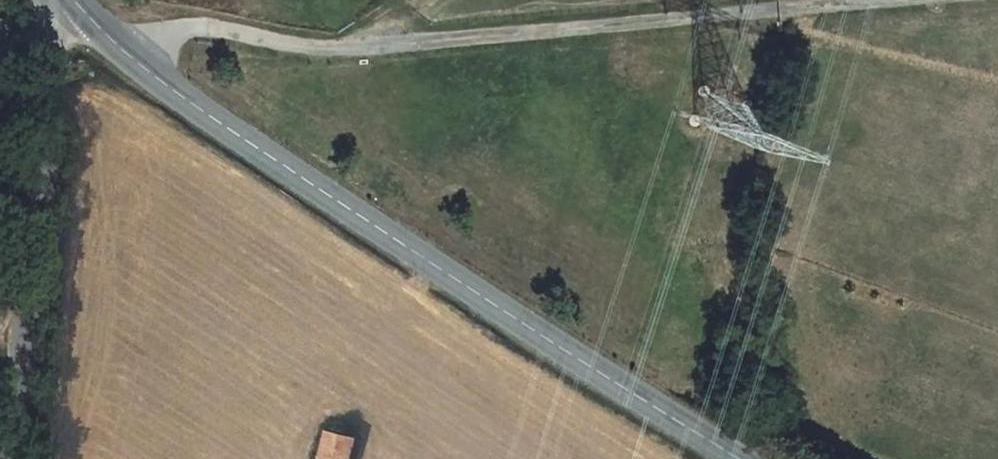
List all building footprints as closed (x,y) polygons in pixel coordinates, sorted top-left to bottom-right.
[(328,432),(320,458),(349,458),(355,440),(328,432)]
